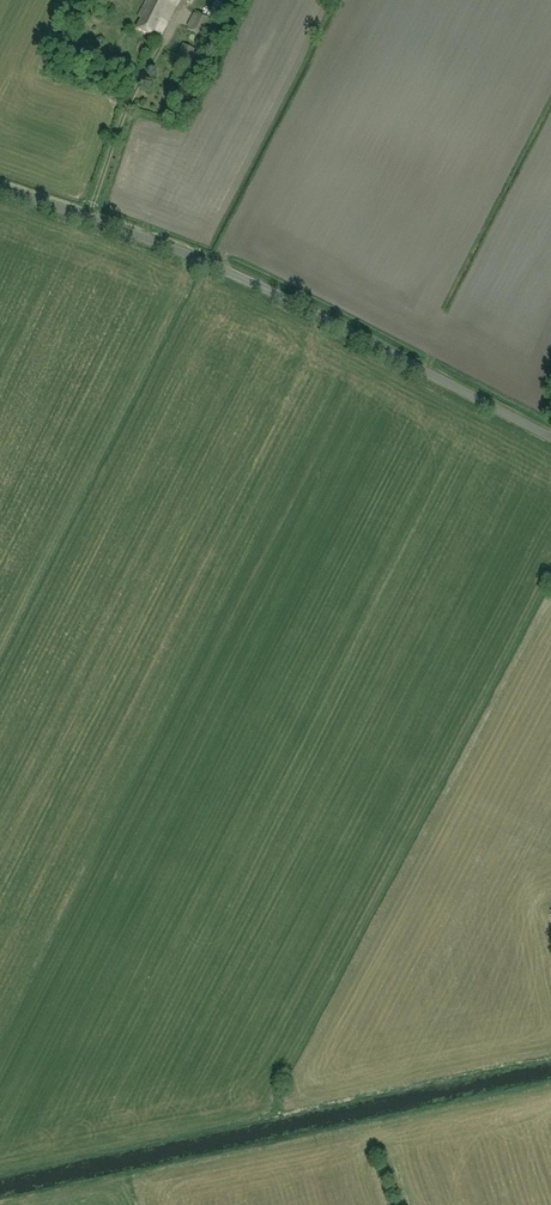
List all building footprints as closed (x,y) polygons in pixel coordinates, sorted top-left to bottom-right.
[(136,28),(158,39),(178,0),(147,0),(138,17),(141,18),(136,28)] [(216,0),(206,17),(195,11),(186,29),(204,38),(213,21),(214,22),(224,5),(216,0)] [(183,44),(178,54),(194,62),(199,53),(183,44)]
